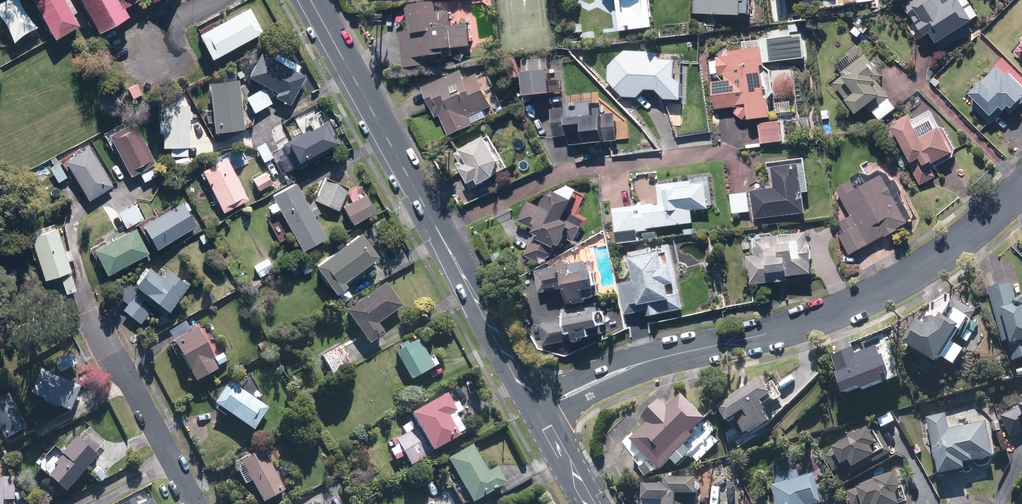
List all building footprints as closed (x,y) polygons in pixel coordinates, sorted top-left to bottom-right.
[(77,27),(63,0),(35,0),(53,39),(77,27)] [(93,22),(119,9),(114,0),(81,0),(93,22)] [(617,0),(619,30),(653,27),(651,0),(616,0),(617,0)] [(693,11),(750,14),(751,0),(693,0),(693,11)] [(938,44),(975,22),(973,19),(978,16),(972,6),(967,9),(962,0),(955,0),(945,6),(941,0),(910,0),(906,3),(926,37),(932,33),(938,44)] [(243,1),(192,28),(203,50),(254,23),(243,1)] [(425,58),(456,55),(455,47),(473,46),(471,26),(453,27),(452,11),(437,12),(436,2),(406,4),(409,31),(401,32),(404,67),(425,65),(425,58)] [(729,56),(717,57),(718,75),(725,75),(726,81),(713,82),(716,109),(748,106),(750,119),(773,116),(771,97),(768,98),(764,65),(766,65),(766,62),(805,58),(802,35),(760,39),(760,47),(728,51),(729,56)] [(260,52),(247,77),(275,92),(273,97),(289,105),(304,75),(297,71),(300,66),(275,53),(272,58),(260,52)] [(618,59),(610,66),(610,81),(624,96),(632,90),(638,97),(646,90),(659,90),(666,98),(682,99),(682,83),(677,78),(678,60),(659,59),(654,54),(646,60),(618,59)] [(880,121),(896,108),(888,98),(891,96),(878,80),(883,76),(866,54),(841,73),(843,76),(834,83),(858,115),(868,108),(871,112),(872,111),(880,121)] [(553,83),(552,56),(525,57),(526,94),(561,92),(561,83),(553,83)] [(1021,105),(1021,84),(1009,71),(1006,74),(999,67),(971,94),(992,116),(1001,107),(1005,111),(1011,105),(1014,109),(1020,104),(1021,106),(1021,105)] [(461,69),(422,88),(436,118),(441,116),(450,137),(475,125),(474,124),(503,111),(484,71),(466,80),(461,69)] [(206,110),(207,124),(211,123),(212,134),(244,131),(244,128),(249,128),(247,105),(242,106),(240,80),(235,80),(234,73),(221,74),(222,81),(208,83),(210,110),(206,110)] [(137,82),(126,86),(132,98),(142,94),(137,82)] [(263,88),(244,98),(245,101),(247,100),(253,113),(271,104),(263,88)] [(162,133),(162,148),(169,148),(169,154),(187,154),(187,148),(190,148),(190,121),(194,121),(194,112),(190,112),(190,107),(178,107),(178,97),(159,97),(159,134),(162,133)] [(620,141),(617,113),(595,115),(594,102),(566,105),(567,108),(552,110),(555,137),(569,136),(570,146),(620,141)] [(933,177),(937,175),(933,167),(958,156),(945,125),(941,127),(933,109),(914,118),(912,114),(892,122),(921,186),(934,181),(933,177)] [(301,114),(286,121),(291,132),(306,125),(301,114)] [(783,120),(759,122),(760,141),(784,140),(783,120)] [(156,162),(134,122),(109,135),(131,175),(156,162)] [(300,166),(302,169),(308,166),(306,163),(335,148),(322,123),(281,144),(294,169),(300,166)] [(264,162),(274,157),(278,163),(276,165),(278,169),(287,164),(281,153),(283,152),(274,136),(255,147),(264,162)] [(508,168),(488,136),(456,155),(461,162),(456,164),(471,190),(508,168)] [(112,186),(89,146),(65,160),(88,200),(112,186)] [(249,199),(227,157),(202,170),(224,212),(249,199)] [(755,219),(806,215),(804,193),(811,192),(809,163),(772,166),(774,189),(753,191),(755,219)] [(266,172),(253,180),(259,191),(272,183),(266,172)] [(853,180),(837,189),(850,216),(839,221),(844,232),(840,235),(849,254),(913,223),(887,172),(857,187),(853,180)] [(659,229),(694,224),(693,212),(714,209),(709,176),(663,183),(666,203),(614,211),(619,241),(659,235),(659,229)] [(318,182),(314,192),(318,194),(315,201),(339,211),(349,188),(324,178),(322,183),(318,182)] [(293,236),(301,250),(325,236),(314,216),(320,213),(315,206),(310,209),(294,182),(270,196),(273,201),(266,205),(272,216),(266,219),(280,243),(293,236)] [(587,195),(569,185),(551,193),(548,198),(546,197),(540,207),(528,200),(517,220),(535,230),(534,232),(541,236),(540,239),(556,248),(559,244),(561,246),(566,238),(574,243),(588,219),(577,213),(587,195)] [(731,194),(733,213),(752,212),(751,193),(731,194)] [(365,194),(342,206),(352,224),(375,212),(365,194)] [(198,225),(183,200),(142,224),(157,249),(198,225)] [(143,218),(134,203),(118,213),(127,228),(143,218)] [(56,228),(29,238),(44,278),(71,268),(56,228)] [(148,254),(135,228),(94,249),(107,275),(148,254)] [(344,281),(377,258),(359,233),(351,239),(348,234),(334,245),(331,241),(325,245),(331,253),(314,265),(335,294),(347,285),(344,281)] [(750,236),(752,283),(814,281),(812,233),(750,236)] [(619,283),(626,315),(647,311),(648,315),(686,308),(672,243),(629,253),(635,280),(619,283)] [(266,256),(252,265),(259,278),(273,269),(266,256)] [(570,305),(597,301),(595,289),(600,288),(596,267),(591,268),(590,261),(537,270),(541,294),(567,289),(570,305)] [(161,277),(148,267),(134,284),(167,311),(188,285),(167,269),(161,277)] [(74,291),(70,275),(61,277),(65,293),(74,291)] [(1018,281),(988,290),(1003,343),(1007,342),(1013,361),(1021,358),(1021,293),(1018,281)] [(377,325),(401,307),(383,283),(344,313),(368,345),(383,334),(377,325)] [(955,335),(970,345),(976,336),(973,335),(980,323),(967,315),(972,307),(955,296),(943,316),(927,316),(923,322),(916,318),(902,341),(938,363),(942,355),(954,363),(963,348),(951,341),(955,335)] [(581,339),(604,336),(600,306),(564,311),(564,315),(562,316),(562,319),(565,318),(565,321),(542,324),(544,344),(575,340),(575,343),(581,342),(581,339)] [(199,335),(196,329),(172,341),(194,382),(217,370),(211,357),(215,354),(203,332),(199,335)] [(411,381),(438,365),(433,356),(429,359),(416,337),(393,350),(411,381)] [(341,342),(319,355),(331,375),(353,361),(341,342)] [(67,343),(48,353),(59,372),(77,362),(67,343)] [(863,391),(900,377),(892,355),(879,359),(876,352),(866,355),(863,346),(834,357),(840,373),(838,374),(844,392),(862,386),(863,391)] [(69,412),(80,386),(39,370),(29,394),(42,400),(41,401),(56,407),(56,406),(69,412)] [(728,423),(737,418),(740,422),(746,434),(758,427),(760,432),(776,424),(766,406),(779,399),(765,374),(716,401),(728,423)] [(243,426),(252,432),(268,408),(228,381),(212,405),(238,422),(234,427),(240,430),(243,426)] [(0,397),(0,432),(4,440),(27,428),(9,393),(0,397)] [(453,415),(462,410),(458,402),(450,406),(443,394),(408,414),(415,428),(391,441),(393,446),(388,449),(395,461),(403,456),(409,466),(430,454),(429,452),(456,437),(455,435),(461,431),(453,415)] [(630,442),(660,470),(708,419),(682,395),(670,408),(660,399),(643,417),(648,422),(630,442)] [(1002,414),(1012,437),(1021,432),(1021,405),(1002,414)] [(965,464),(996,457),(988,419),(949,427),(945,409),(925,414),(939,475),(966,469),(965,464)] [(1000,413),(992,414),(994,431),(1002,431),(1000,413)] [(858,475),(893,453),(878,429),(872,432),(868,425),(833,446),(844,464),(849,461),(858,475)] [(64,492),(97,455),(75,436),(60,453),(62,455),(53,464),(55,467),(46,476),(64,492)] [(469,503),(505,485),(495,464),(485,469),(472,445),(439,462),(460,503),(461,503),(468,500),(469,503)] [(260,447),(231,464),(244,485),(249,482),(262,503),(285,490),(260,447)] [(96,463),(86,471),(97,484),(107,476),(96,463)] [(818,471),(799,474),(798,464),(773,468),(776,486),(774,486),(777,503),(824,503),(818,471)] [(908,487),(902,489),(897,472),(877,478),(878,481),(845,491),(849,503),(913,503),(908,487)] [(700,495),(697,495),(698,478),(666,477),(666,484),(643,484),(643,503),(700,503),(700,495)] [(737,485),(728,485),(727,503),(736,503),(737,485)]
